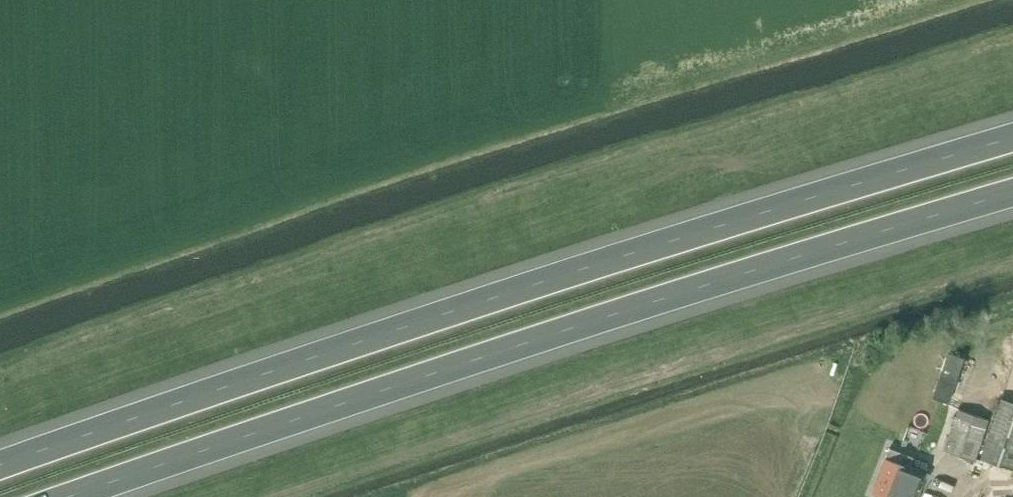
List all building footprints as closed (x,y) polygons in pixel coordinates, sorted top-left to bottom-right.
[(937,391),(954,397),(970,350),(952,344),(937,391)] [(975,461),(1009,472),(1012,462),(1012,406),(996,400),(975,461)] [(988,419),(958,409),(944,450),(974,460),(988,419)] [(889,448),(871,493),(882,496),(916,496),(924,477),(928,478),(930,473),(909,465),(913,457),(889,448)]
